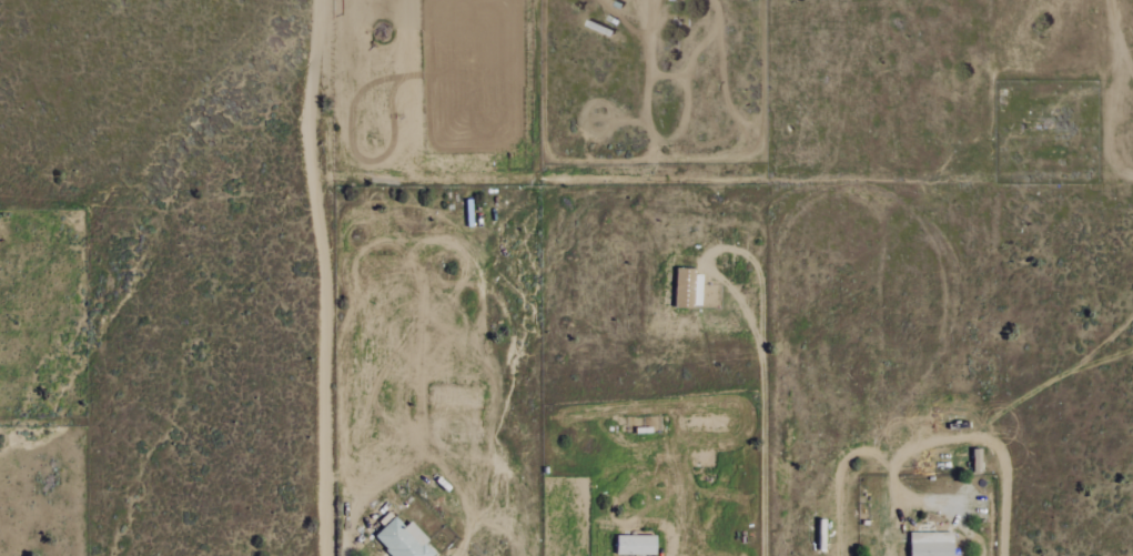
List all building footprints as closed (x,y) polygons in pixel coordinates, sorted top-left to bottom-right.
[(704,271),(678,270),(676,306),(702,307),(704,271)] [(406,528),(396,517),(375,537),(393,555),(436,555),(437,555),(427,543),(430,541),(412,522),(406,528)] [(912,555),(955,555),(954,532),(911,533),(912,555)] [(657,536),(618,537),(619,555),(658,555),(657,536)]
